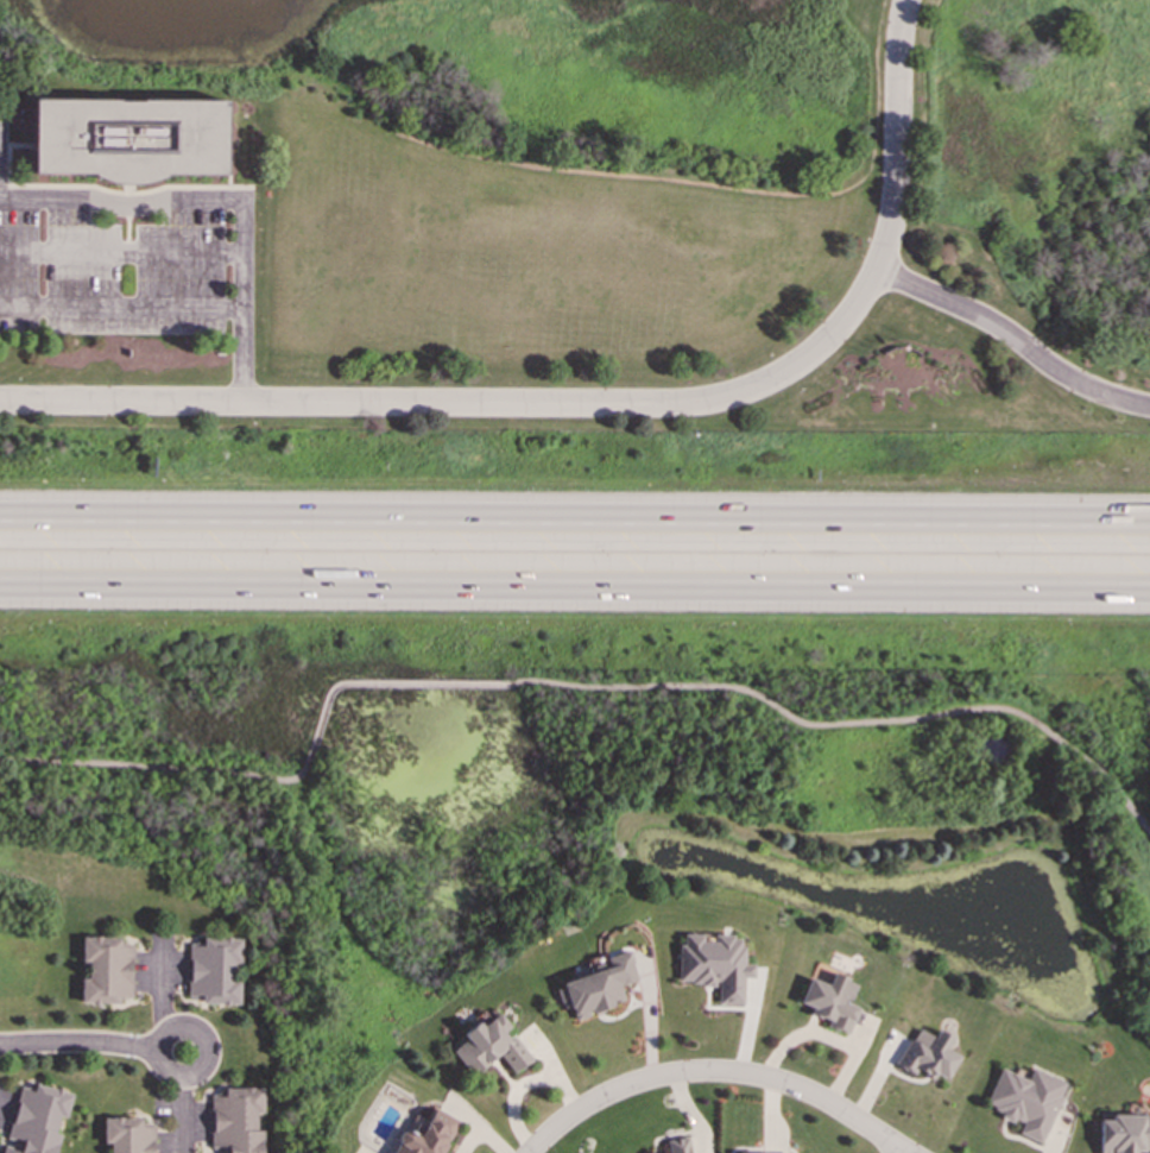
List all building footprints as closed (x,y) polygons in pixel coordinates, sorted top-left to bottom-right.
[(32,99),(31,174),(91,174),(91,176),(100,179),(110,182),(121,184),(134,184),(145,182),(154,179),(163,176),(163,175),(223,175),(225,100),(139,100),(139,101),(116,101),(116,100),(32,99)] [(677,984),(715,983),(716,1004),(741,1004),(741,978),(752,977),(752,964),(743,964),(741,935),(712,935),(712,941),(702,941),(701,933),(682,934),(682,944),(676,944),(677,984)] [(131,998),(131,946),(119,946),(119,937),(81,938),(81,962),(87,962),(87,978),(80,978),(80,1004),(118,1003),(118,998),(131,998)] [(238,938),(201,938),(201,945),(188,945),(188,995),(200,995),(200,1004),(239,1004),(239,978),(238,978),(238,938)] [(608,968),(554,984),(561,1010),(569,1008),(573,1019),(623,1003),(618,985),(636,981),(626,950),(605,957),(608,968)] [(807,977),(798,1003),(809,1008),(808,1014),(827,1020),(824,1026),(847,1034),(857,1007),(847,1003),(854,982),(830,974),(826,984),(807,977)] [(531,1060),(510,1032),(511,1031),(498,1013),(480,1026),(476,1022),(461,1034),(465,1039),(450,1050),(469,1076),(498,1054),(512,1073),(531,1060)] [(895,1065),(912,1076),(915,1071),(931,1080),(934,1075),(944,1080),(958,1056),(944,1048),(950,1038),(936,1029),(933,1037),(916,1027),(895,1065)] [(1040,1143),(1064,1083),(1030,1069),(1025,1079),(998,1069),(982,1107),(1021,1123),(1017,1134),(1040,1143)] [(58,1134),(53,1133),(58,1116),(64,1119),(71,1094),(33,1084),(32,1091),(19,1088),(6,1140),(20,1142),(18,1151),(2,1147),(1,1152),(53,1152),(58,1134)] [(262,1130),(256,1130),(256,1114),(262,1114),(262,1089),(224,1088),(224,1097),(212,1097),(212,1150),(225,1150),(225,1152),(262,1152),(262,1130)] [(457,1121),(432,1108),(418,1134),(405,1127),(392,1152),(441,1152),(457,1121)] [(1110,1115),(1108,1120),(1098,1120),(1097,1152),(1149,1152),(1149,1115),(1110,1115)] [(152,1126),(140,1127),(140,1117),(102,1117),(102,1143),(108,1143),(108,1152),(153,1152),(152,1126)] [(687,1136),(665,1139),(666,1152),(689,1152),(687,1136)]
